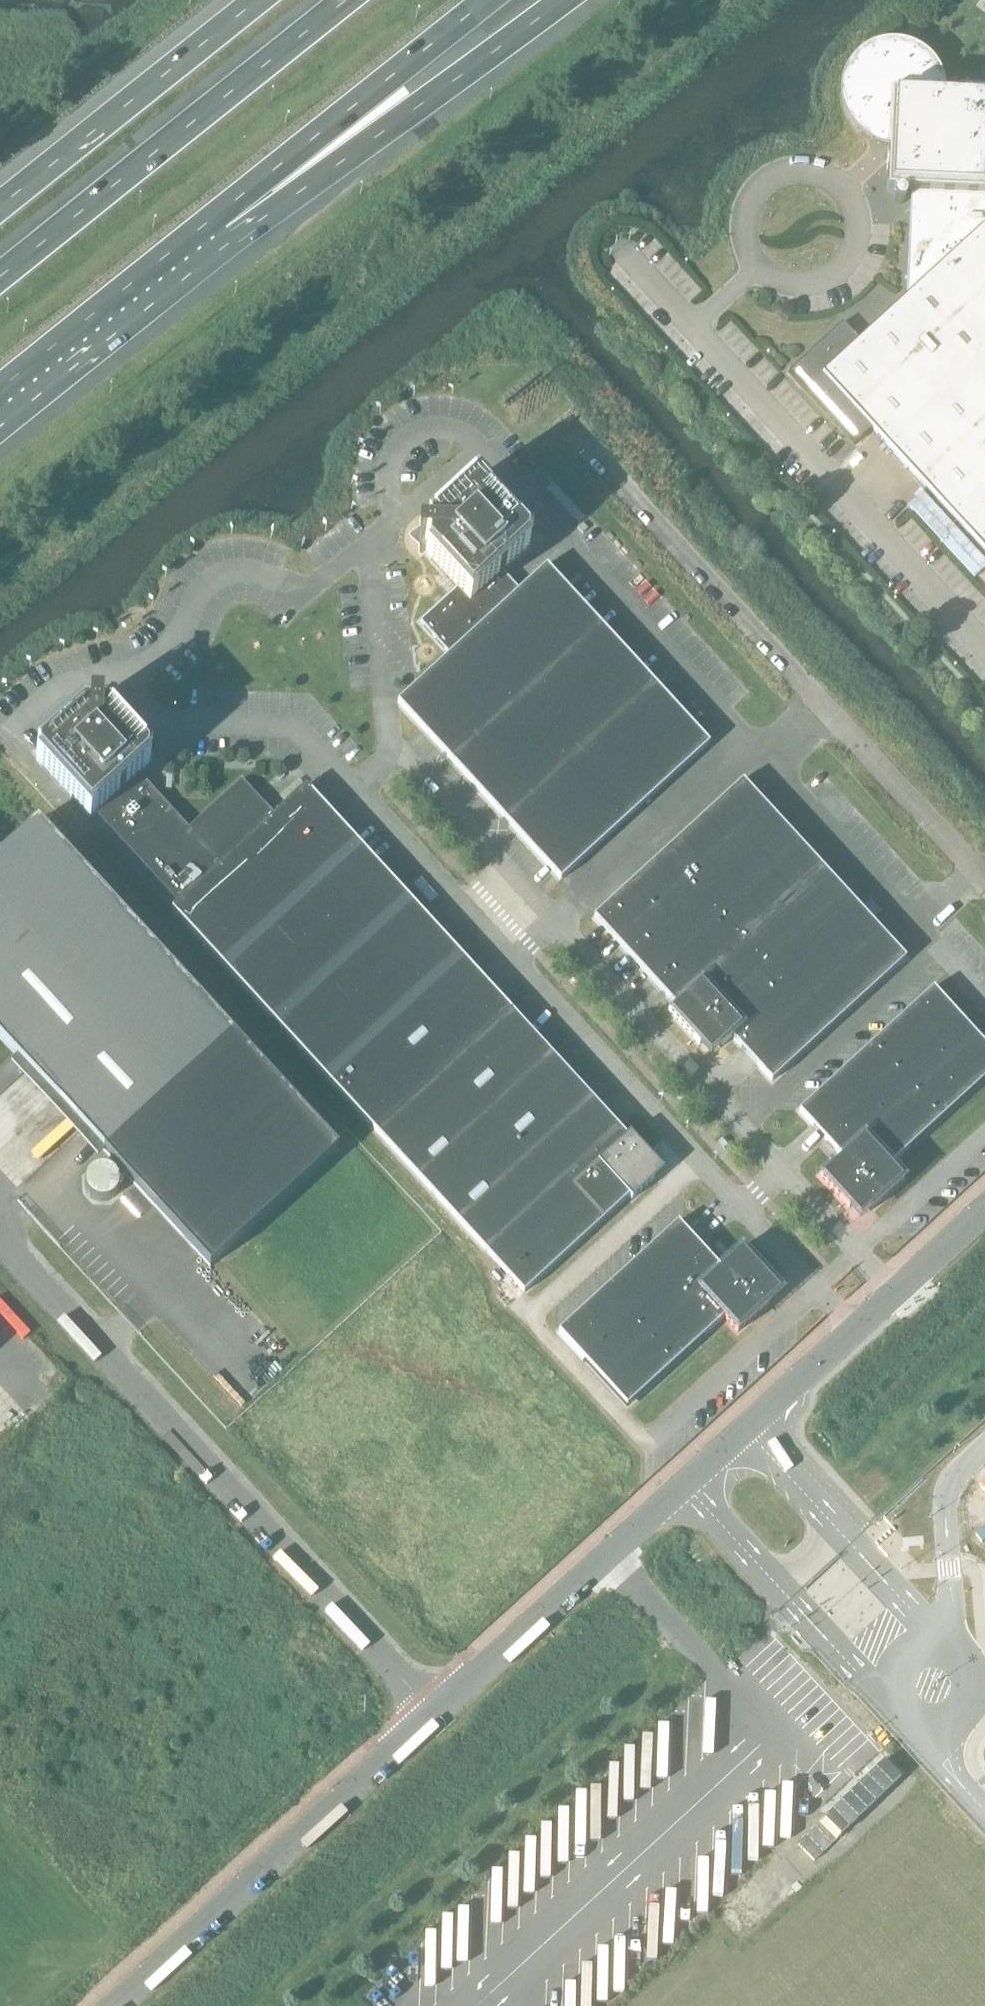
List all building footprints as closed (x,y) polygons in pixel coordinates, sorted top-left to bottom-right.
[(984,554),(984,99),(939,97),(939,92),(938,86),(936,81),(933,75),(930,70),(927,65),(922,61),(917,57),(912,54),(907,52),(901,51),(895,50),(889,50),(883,51),(877,53),(871,55),(866,58),(862,62),(857,66),(854,71),(851,77),(849,82),(847,88),(847,94),(847,100),(848,106),(849,112),(852,117),(855,122),(859,127),(863,131),(868,135),(873,138),(879,140),(885,141),(890,142),(887,193),(911,194),(906,299),(859,342),(843,324),(787,375),(848,444),(854,448),(872,431),(984,554)] [(450,656),(398,703),(452,762),(501,816),(561,882),(710,745),(546,567),(519,592),(503,574),(529,550),(526,546),(527,542),(530,539),(475,480),(427,525),(425,527),(425,535),(421,535),(421,544),(425,544),(424,553),(426,555),(457,590),(420,624),(450,656)] [(40,759),(36,762),(90,821),(96,816),(178,905),(172,910),(524,1295),(628,1198),(632,1201),(664,1172),(656,1163),(648,1155),(630,1135),(627,1137),(410,900),(360,846),(306,787),(274,817),(242,781),(189,830),(139,776),(150,766),(147,763),(148,759),(151,756),(112,713),(111,713),(109,712),(100,711),(100,708),(93,708),(92,711),(83,710),(81,712),(81,711),(37,752),(40,755),(40,759)] [(743,782),(594,918),(675,1007),(668,1013),(700,1047),(703,1043),(711,1051),(719,1044),(722,1048),(732,1039),(772,1083),(906,960),(743,782)] [(210,1269),(339,1151),(38,822),(0,857),(0,1039),(210,1269)] [(799,1112),(841,1158),(820,1178),(849,1210),(853,1207),(861,1215),(869,1208),(872,1211),(904,1182),(891,1167),(911,1148),(913,1150),(915,1148),(913,1146),(984,1080),(984,1047),(961,1020),(963,1018),(962,1016),(960,1018),(933,990),(799,1112)] [(678,1223),(559,1333),(585,1361),(583,1363),(585,1365),(587,1363),(627,1407),(701,1339),(703,1341),(705,1340),(703,1338),(724,1319),(738,1334),(770,1305),(767,1301),(775,1293),(767,1285),(771,1282),(741,1250),(720,1269),(678,1223)]
